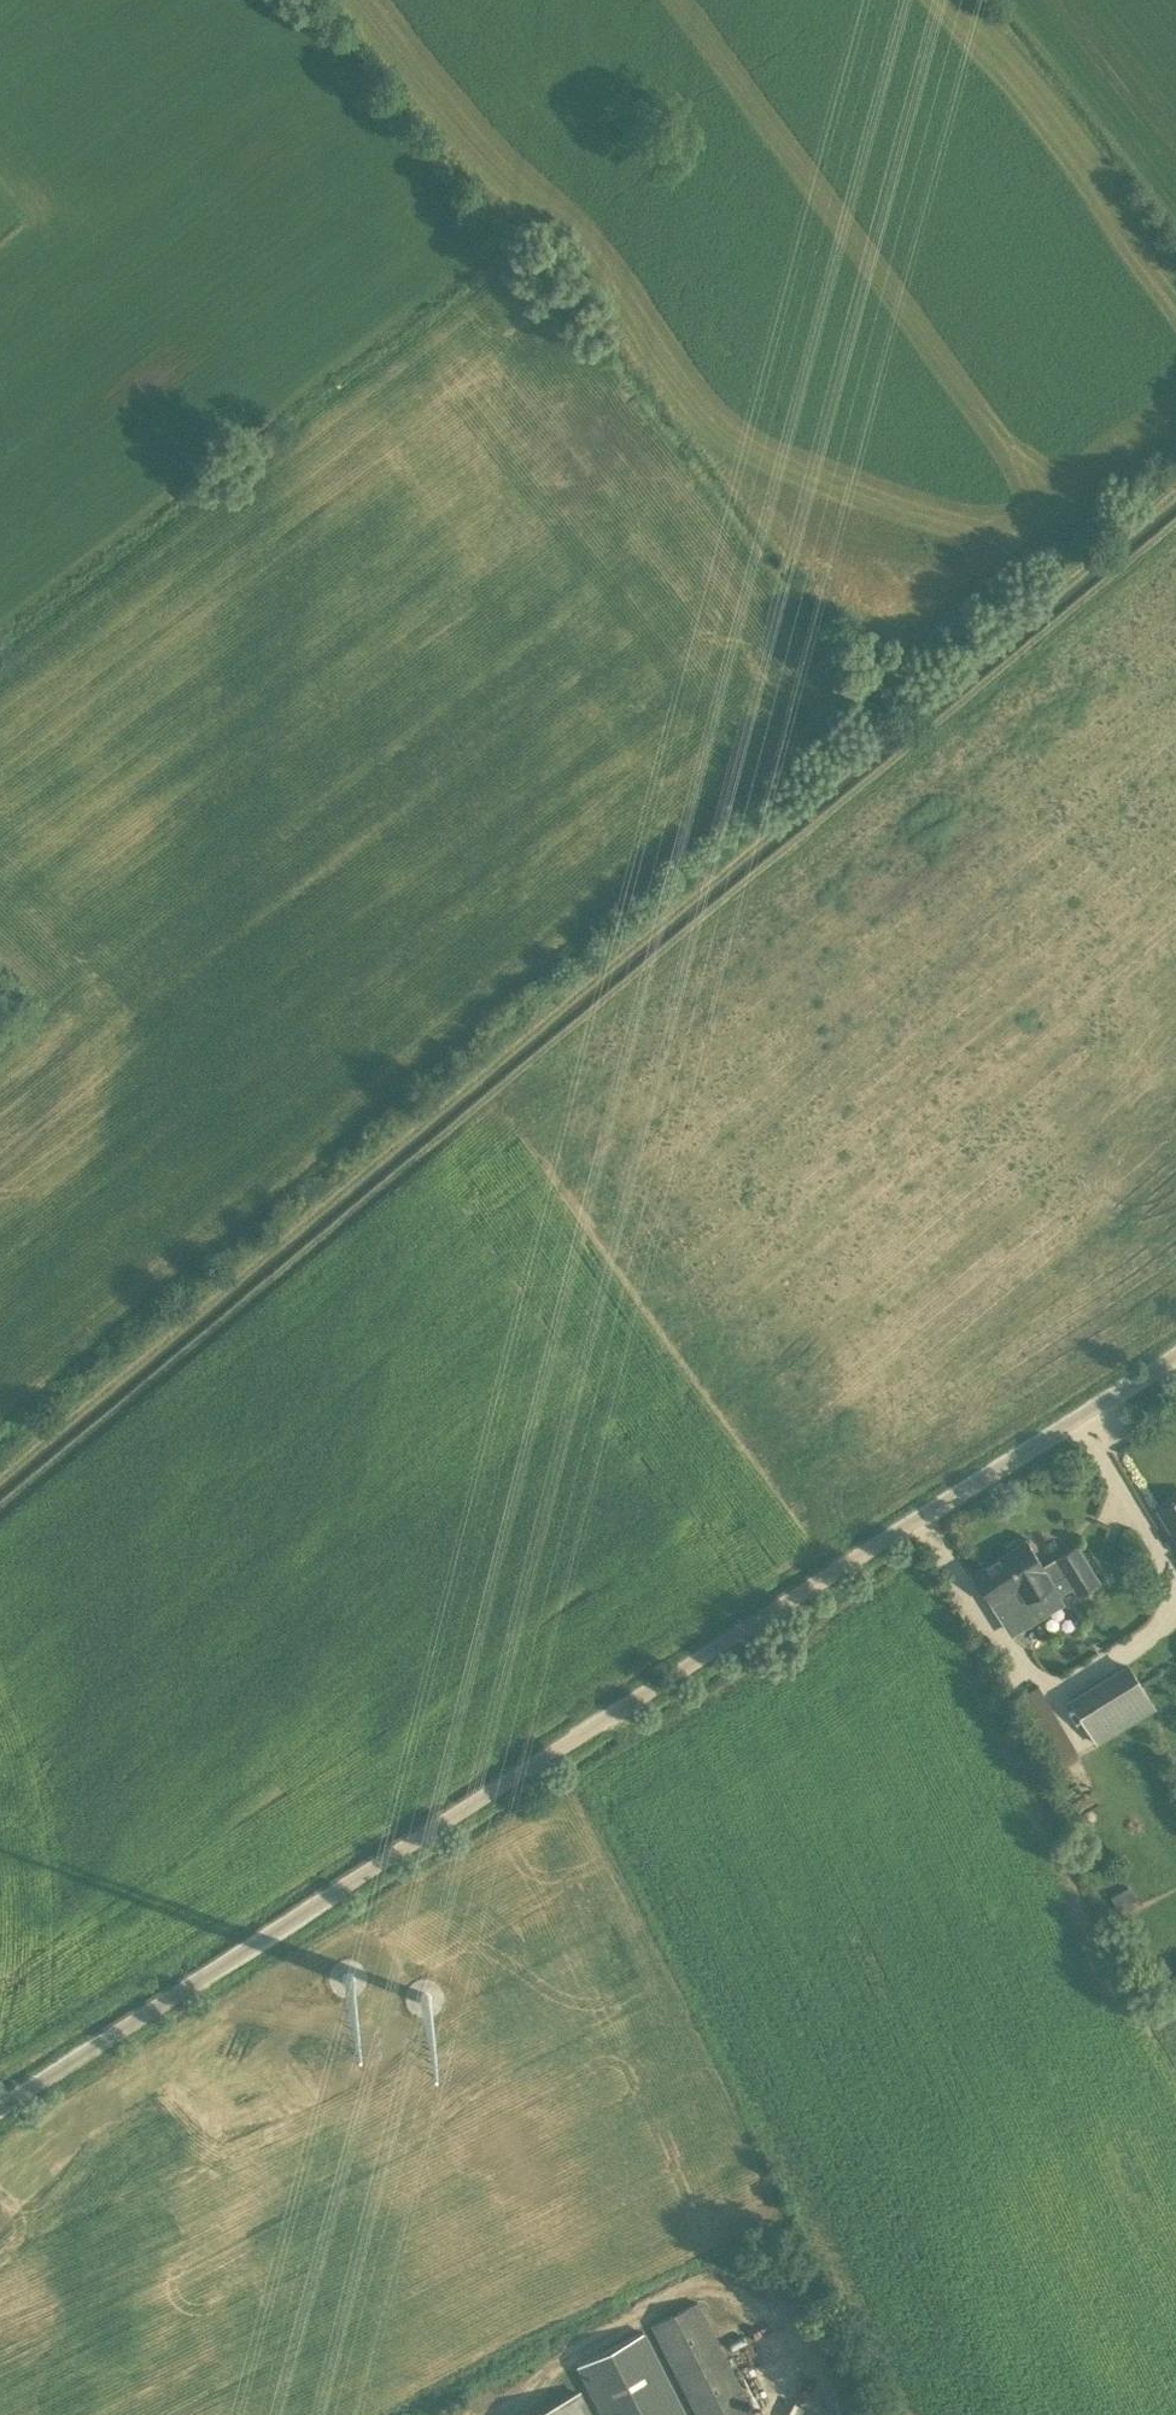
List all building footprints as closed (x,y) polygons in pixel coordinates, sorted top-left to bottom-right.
[(1160,1509),(1175,1534),(1175,1499),(1172,1502),(1172,1501),(1160,1509)] [(1027,1540),(1009,1551),(1022,1573),(1015,1578),(1037,1615),(1041,1613),(1057,1597),(1048,1582),(1065,1572),(1056,1558),(1043,1566),(1027,1540)] [(1075,1545),(1056,1558),(1065,1572),(1078,1594),(1098,1582),(1094,1577),(1075,1545)] [(1009,1551),(973,1573),(975,1577),(990,1601),(1006,1628),(1012,1624),(1033,1618),(1037,1615),(1015,1578),(1022,1573),(1009,1551)] [(1071,1702),(1097,1744),(1156,1708),(1130,1666),(1071,1702)] [(1080,1759),(1040,1685),(1014,1698),(1053,1773),(1080,1759)] [(342,1976),(342,1978),(342,1981),(344,1982),(346,1984),(348,1984),(350,1984),(352,1982),(353,1980),(353,1978),(353,1976),(352,1974),(350,1973),(348,1972),(345,1973),(344,1974),(342,1976)] [(419,1997),(418,1998),(419,2000),(420,2002),(421,2003),(423,2004),(425,2004),(427,2003),(428,2002),(429,2000),(430,1998),(430,1996),(429,1995),(428,1993),(426,1992),(424,1992),(422,1993),(421,1993),(419,1995),(419,1997)] [(586,2389),(535,2414),(598,2414),(586,2389)]
